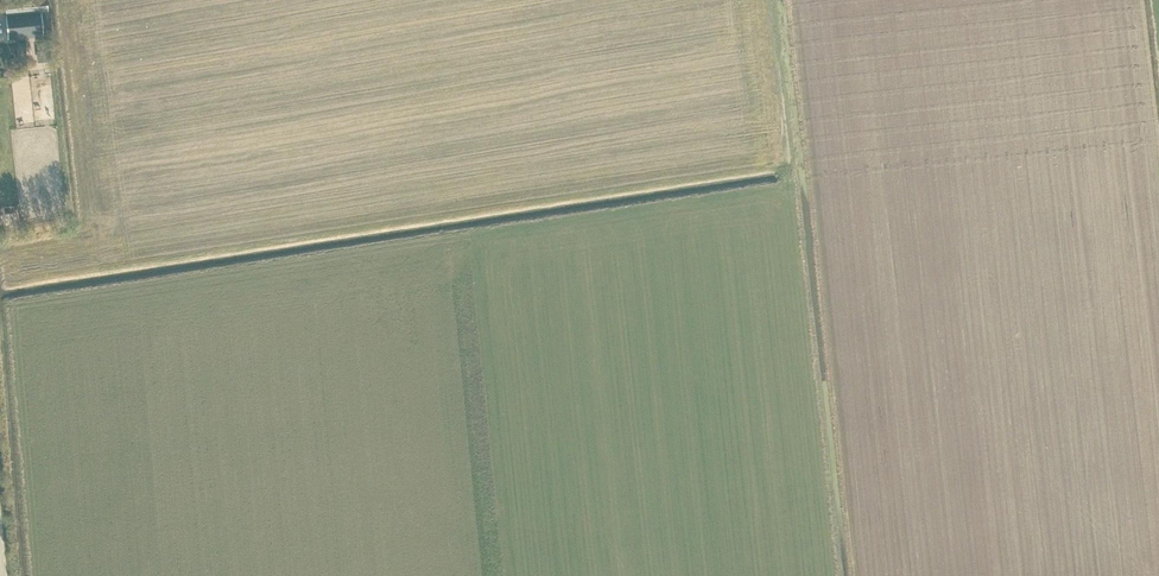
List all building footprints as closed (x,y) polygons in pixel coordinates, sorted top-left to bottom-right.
[(39,0),(20,0),(3,2),(7,39),(43,35),(39,0)] [(18,50),(26,49),(25,41),(17,42),(18,50)] [(38,51),(39,62),(50,61),(49,50),(45,50),(38,51)]
